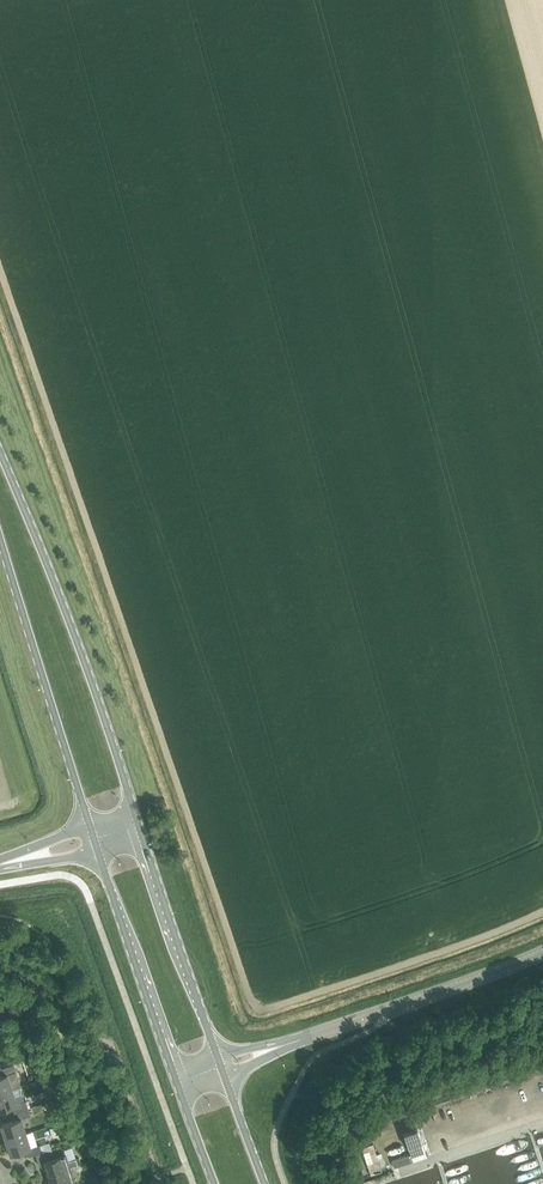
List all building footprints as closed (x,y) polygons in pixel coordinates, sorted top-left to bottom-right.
[(11,1090),(8,1080),(18,1077),(13,1065),(0,1069),(0,1071),(2,1076),(0,1077),(0,1093),(11,1090)] [(13,1113),(27,1109),(25,1101),(16,1104),(11,1090),(0,1093),(0,1109),(11,1106),(13,1113)] [(5,1140),(25,1133),(21,1119),(30,1116),(27,1109),(13,1113),(16,1120),(0,1125),(5,1140)] [(410,1155),(391,1161),(394,1168),(426,1157),(417,1129),(403,1134),(408,1148),(410,1155)] [(25,1133),(5,1140),(10,1155),(25,1150),(28,1157),(35,1155),(42,1153),(39,1145),(30,1148),(25,1133)] [(381,1172),(372,1145),(361,1148),(370,1176),(381,1172)] [(51,1150),(42,1153),(35,1155),(39,1166),(43,1168),(45,1167),(47,1175),(69,1168),(77,1165),(75,1159),(67,1162),(65,1155),(54,1158),(51,1150)] [(74,1181),(69,1168),(47,1175),(50,1182),(48,1183),(47,1183),(64,1183),(74,1181)]
